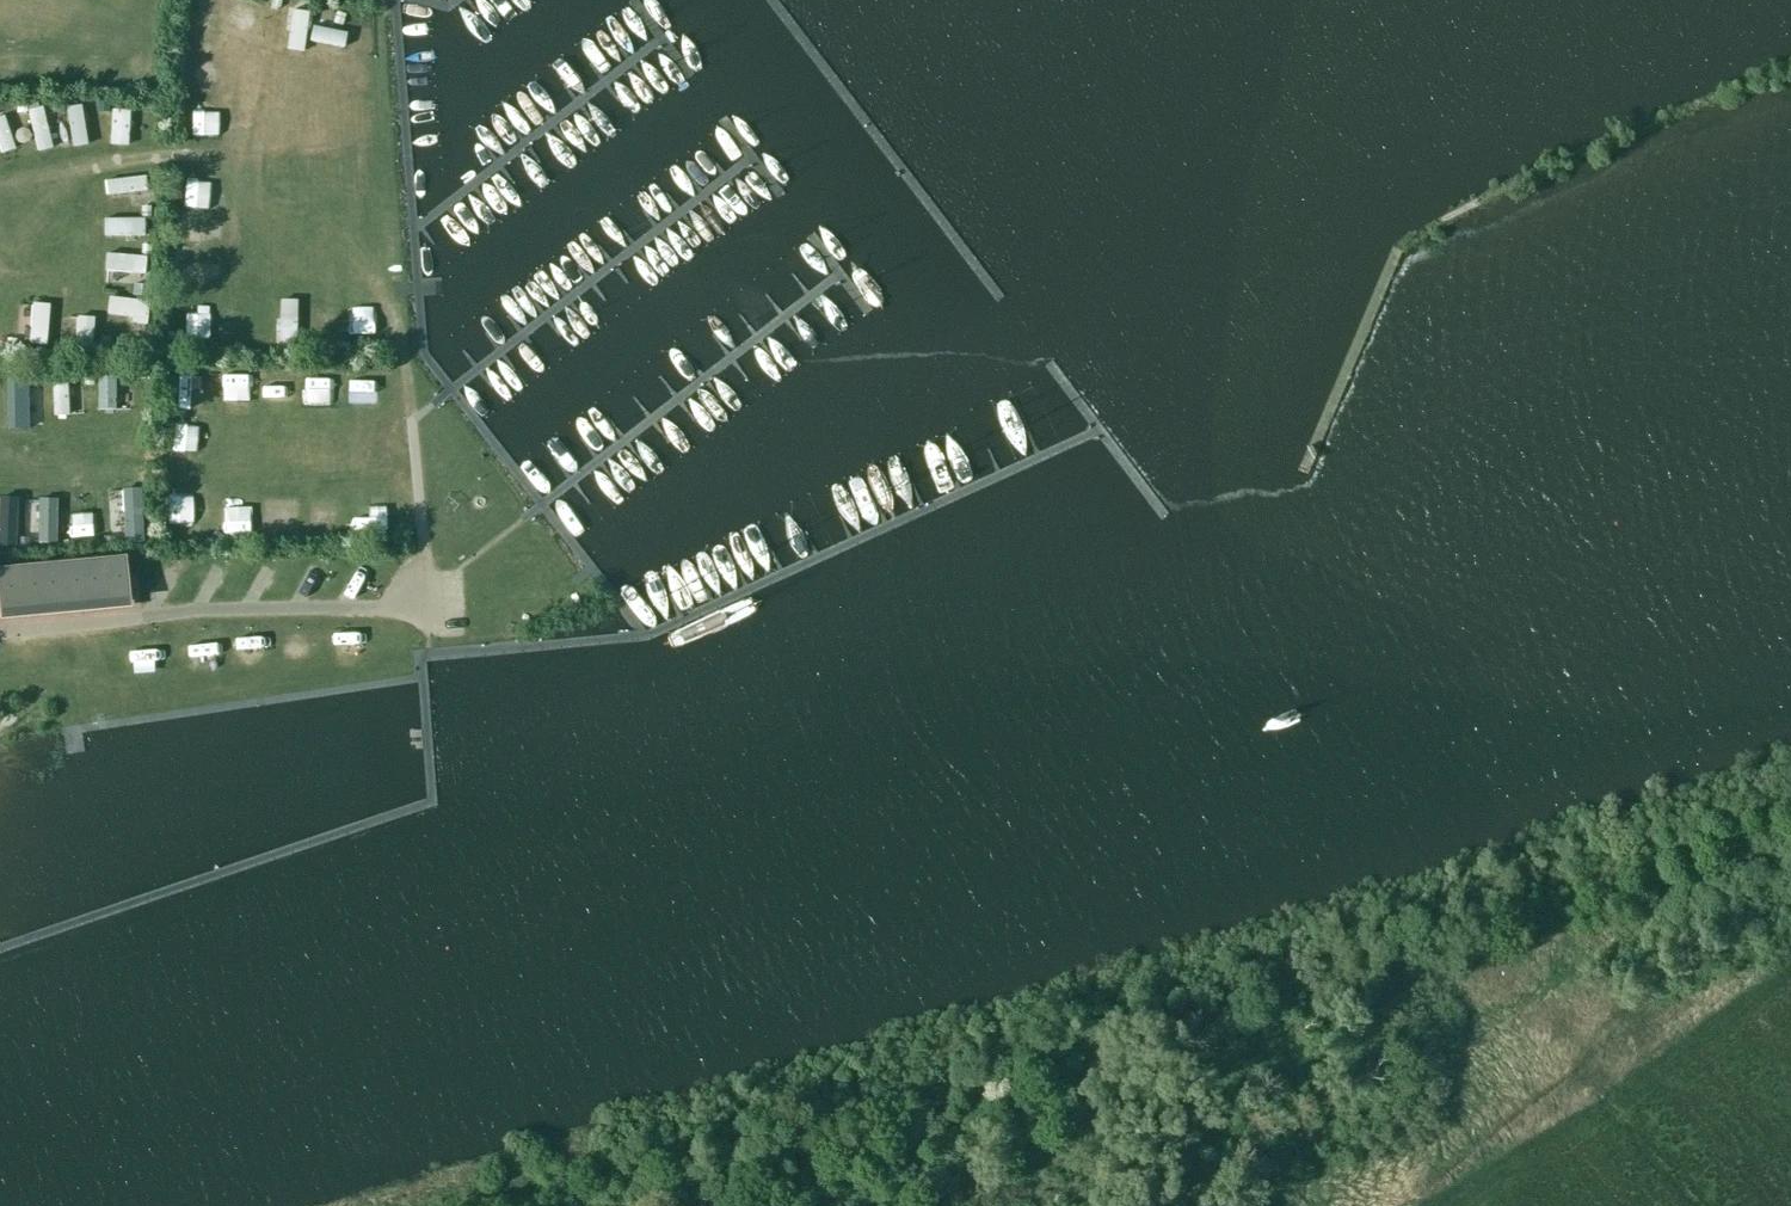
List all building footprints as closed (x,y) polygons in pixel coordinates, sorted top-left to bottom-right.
[(291,5),(289,49),(309,50),(311,6),(291,5)] [(344,48),(348,27),(314,20),(309,41),(344,48)] [(222,117),(224,98),(189,95),(187,113),(222,117)] [(130,146),(132,107),(113,106),(111,145),(130,146)] [(59,108),(59,124),(79,123),(79,108),(59,108)] [(37,152),(51,150),(44,111),(29,114),(37,152)] [(15,152),(8,114),(0,116),(0,155),(15,152)] [(148,175),(105,177),(106,195),(148,193),(148,175)] [(227,210),(227,190),(179,189),(179,208),(227,210)] [(104,238),(139,239),(141,215),(105,214),(104,238)] [(107,241),(106,273),(141,274),(141,242),(107,241)] [(108,317),(150,319),(150,297),(136,297),(137,282),(110,281),(108,317)] [(348,299),(346,331),(363,332),(364,300),(348,299)] [(52,302),(32,302),(31,339),(51,340),(52,302)] [(213,314),(184,313),(183,339),(212,340),(213,314)] [(78,314),(78,353),(96,354),(97,315),(78,314)] [(117,399),(117,368),(99,368),(99,399),(117,399)] [(230,371),(229,404),(253,405),(254,372),(230,371)] [(266,372),(265,389),(288,389),(289,372),(266,372)] [(334,406),(335,373),(304,372),(303,405),(334,406)] [(201,413),(205,381),(178,377),(174,409),(201,413)] [(9,381),(10,427),(26,426),(25,381),(9,381)] [(201,449),(201,417),(174,417),(175,450),(201,449)] [(82,532),(98,532),(98,495),(82,495),(82,532)] [(17,541),(18,500),(0,499),(0,541),(17,541)] [(171,500),(159,505),(176,543),(188,537),(171,500)] [(57,537),(59,502),(44,501),(42,536),(57,537)] [(120,540),(142,540),(140,509),(119,510),(120,540)] [(299,533),(299,517),(268,516),(268,532),(299,533)] [(126,556),(0,568),(0,620),(131,608),(126,556)]
